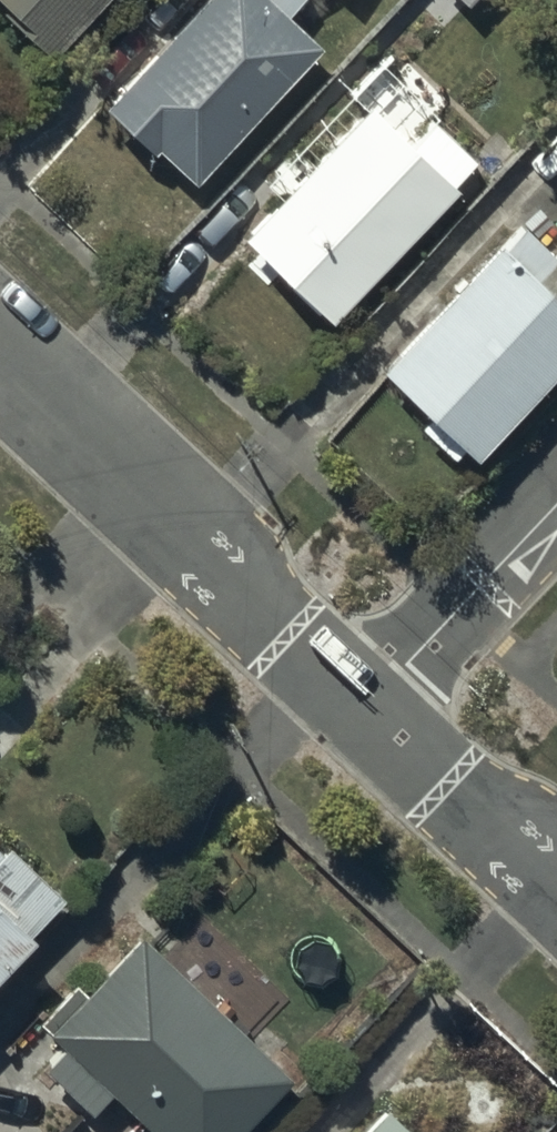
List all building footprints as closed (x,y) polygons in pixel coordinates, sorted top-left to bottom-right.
[(52,48),(97,0),(6,0),(26,19),(23,21),(52,48)] [(316,36),(280,4),(284,0),(189,0),(100,97),(146,140),(151,135),(191,172),(316,36)] [(481,18),(498,0),(463,0),(481,18)] [(334,314),(479,155),(434,115),(447,100),(412,68),(378,104),(366,93),(311,153),(303,147),(266,188),(277,198),(245,233),(334,314)] [(553,239),(519,208),(376,361),(472,452),(556,361),(556,235),(553,239)] [(64,888),(8,835),(1,843),(0,843),(0,956),(64,888)] [(19,1039),(93,1109),(113,1088),(160,1131),(234,1131),(291,1071),(139,929),(85,987),(76,978),(19,1039)] [(385,1102),(357,1131),(418,1131),(385,1102)]
